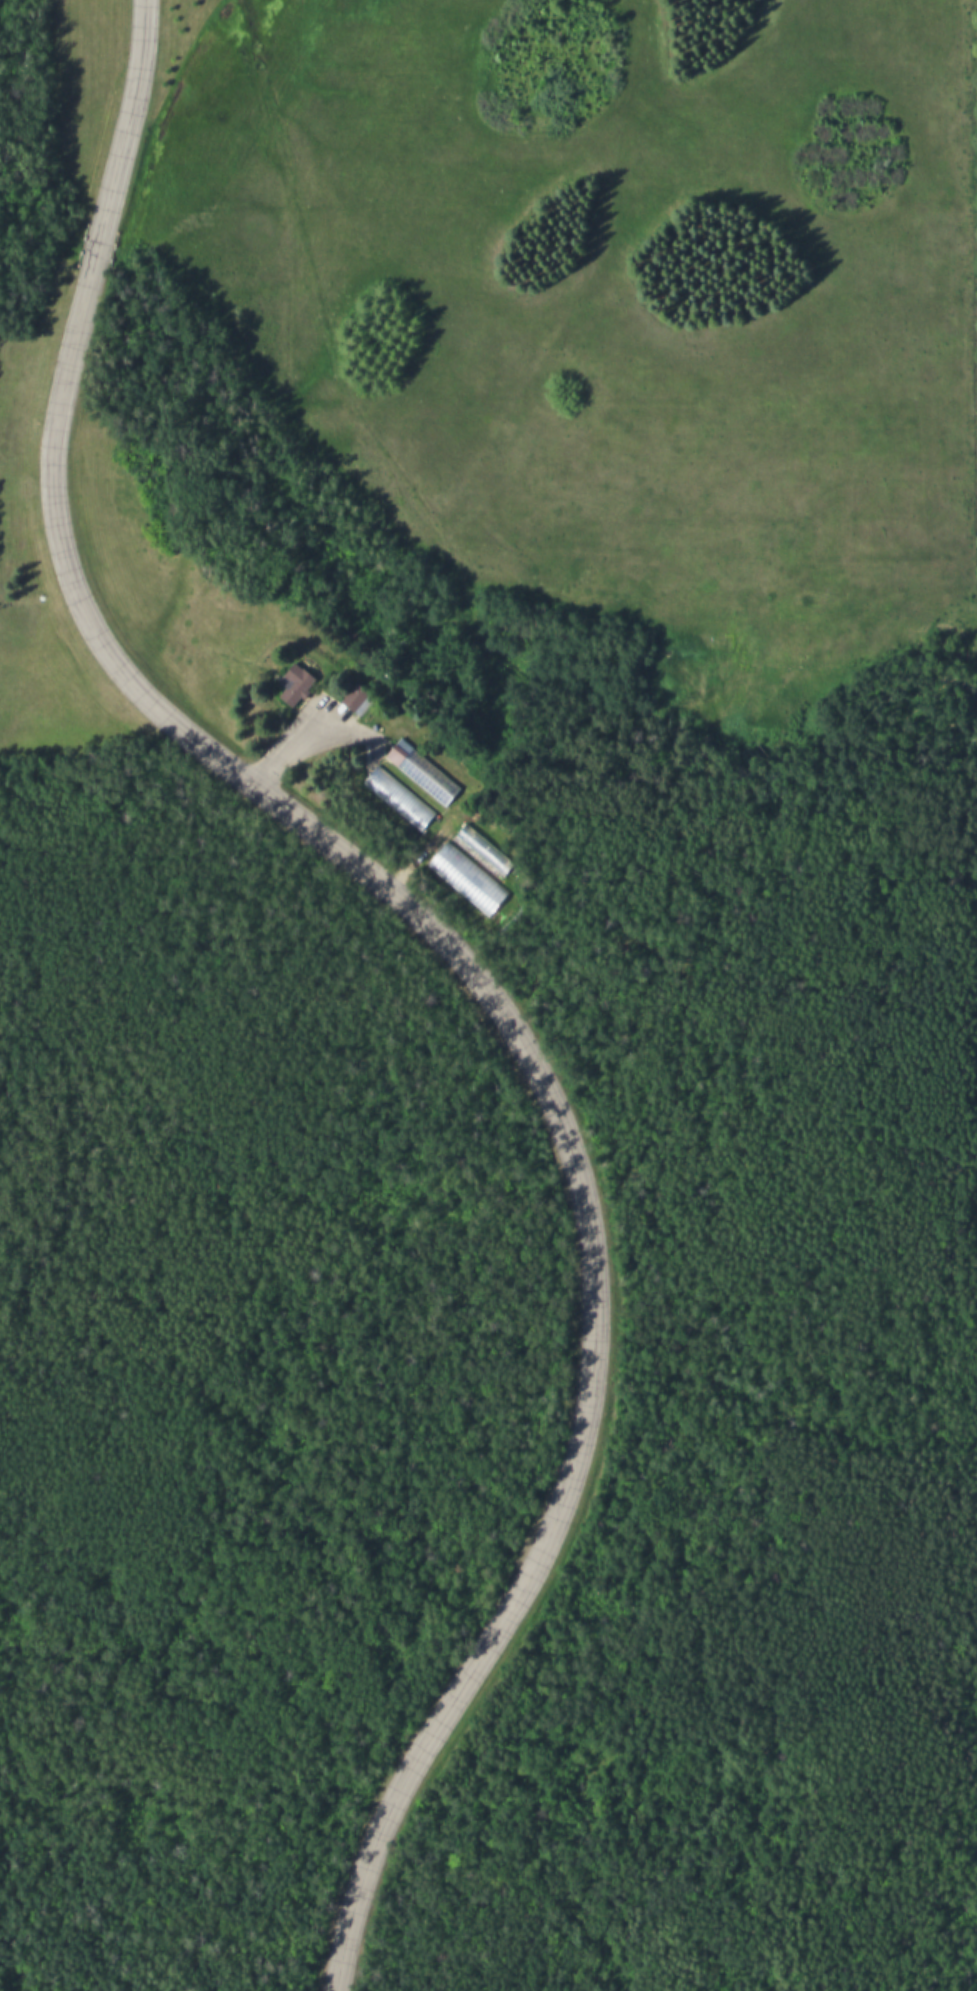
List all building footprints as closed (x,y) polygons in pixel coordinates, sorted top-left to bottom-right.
[(299,662),(321,681),(297,710),(284,698),(292,688),(284,681),(299,662)] [(362,684),(346,702),(360,715),(376,696),(362,684)] [(405,736),(388,756),(448,807),(465,788),(405,736)] [(437,816),(377,766),(362,784),(421,834),(437,816)] [(468,825),(458,837),(505,877),(515,865),(468,825)]
